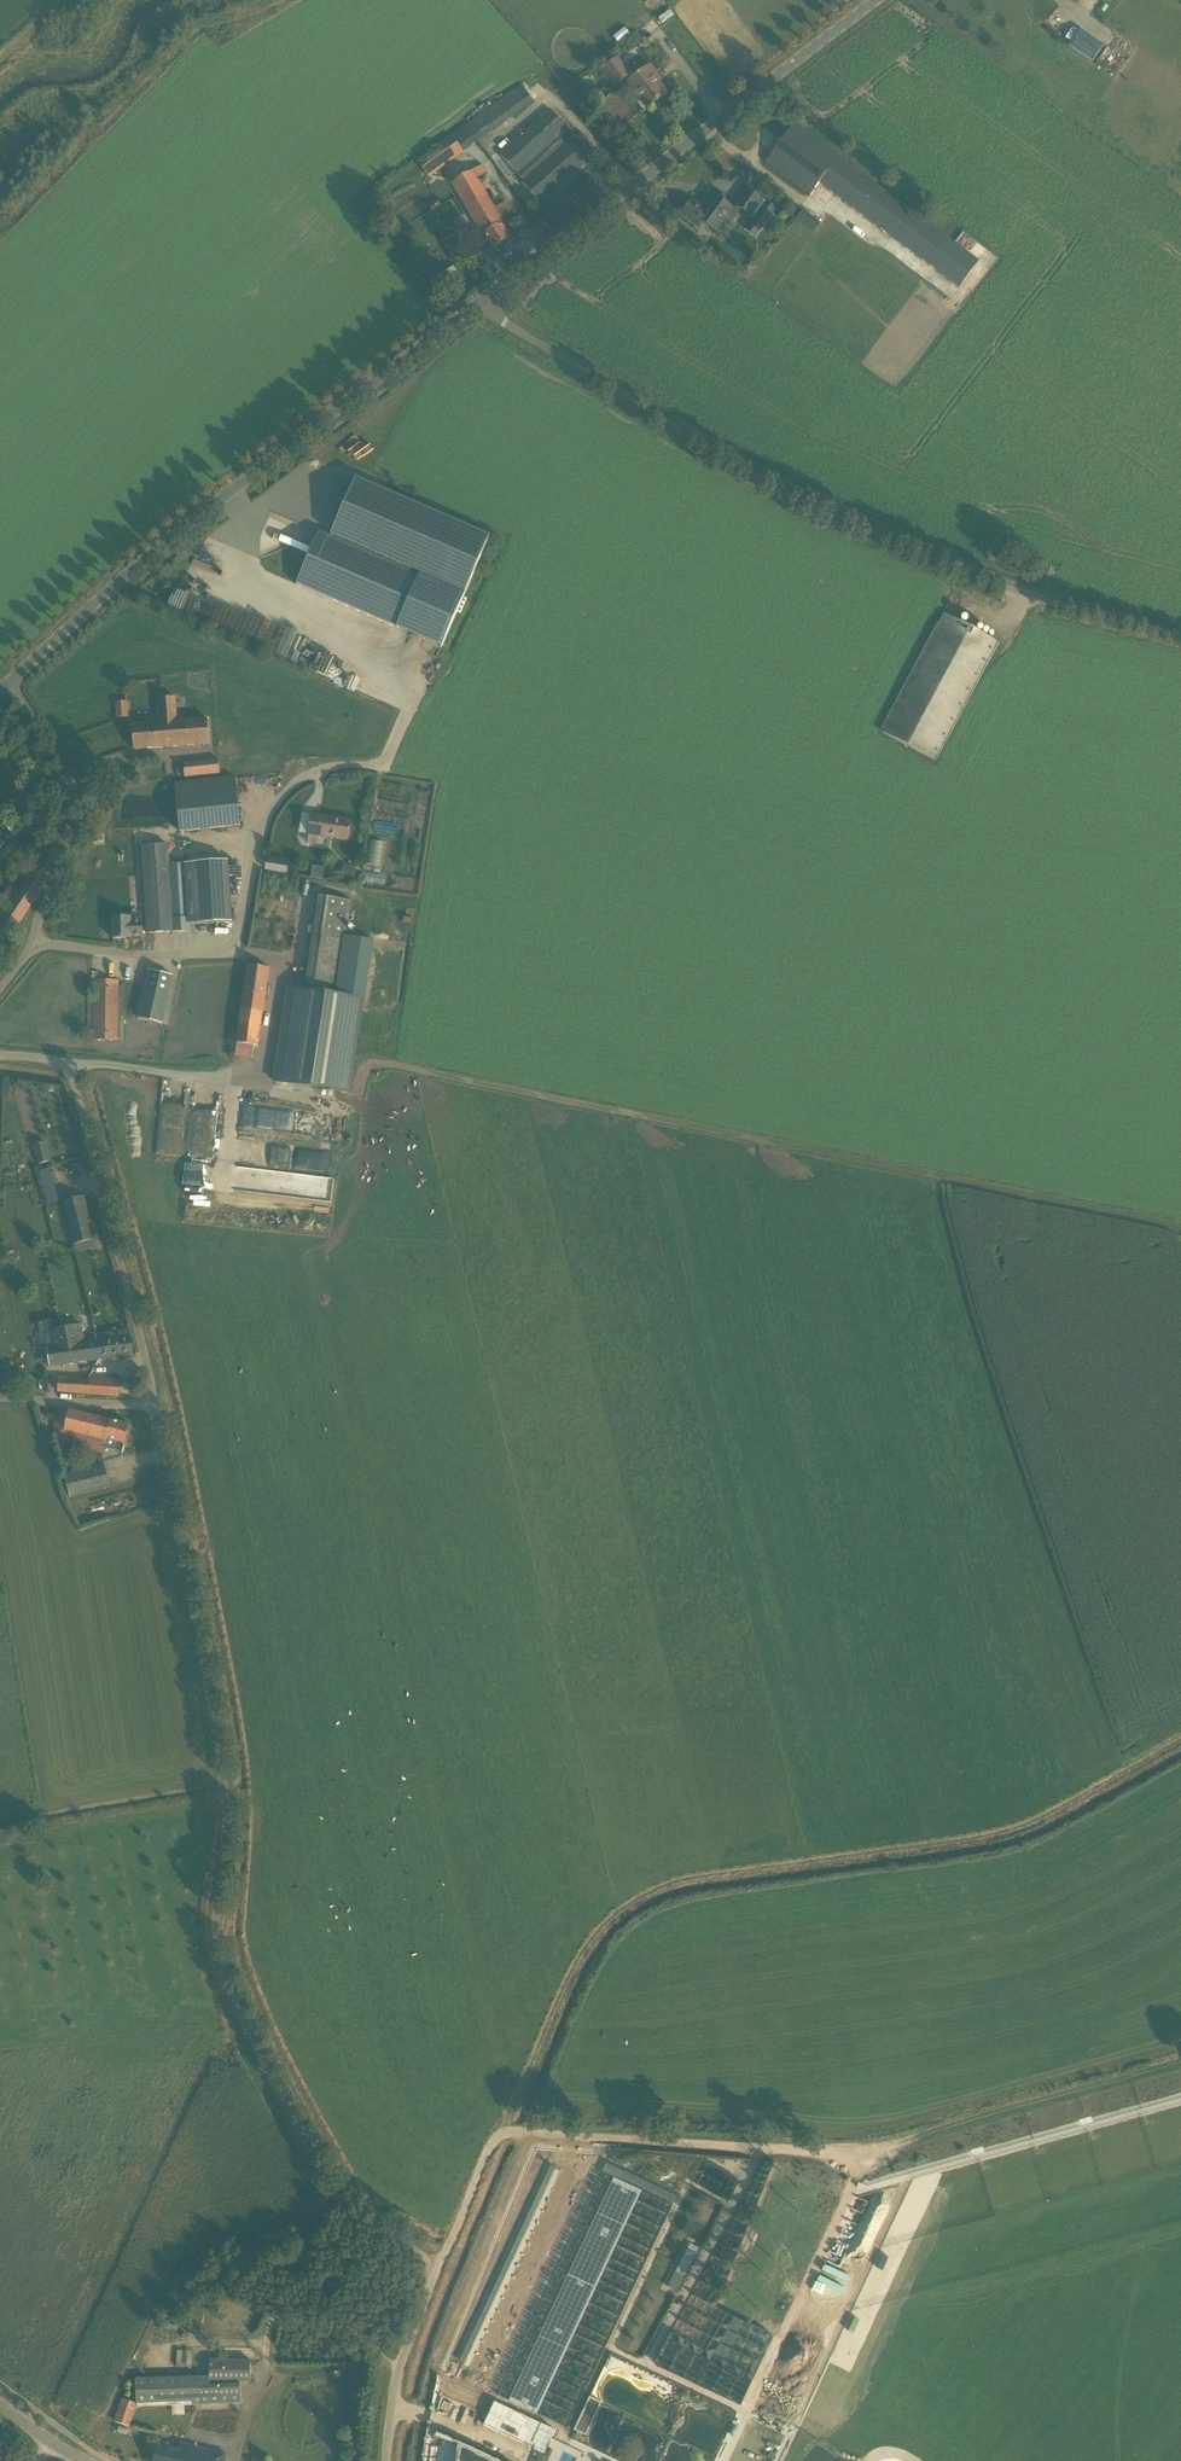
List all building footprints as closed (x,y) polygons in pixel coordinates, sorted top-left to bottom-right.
[(1094,62),(1105,45),(1081,28),(1069,45),(1094,62)] [(625,79),(648,108),(668,93),(655,76),(658,74),(651,65),(634,78),(619,58),(602,70),(615,87),(625,79)] [(478,141),(533,100),(522,85),(501,100),(504,104),(499,108),(495,102),(465,124),(478,141)] [(500,155),(523,181),(522,183),(541,204),(593,158),(551,110),(500,155)] [(478,141),(465,124),(416,160),(428,176),(462,151),(463,152),(478,141)] [(795,124),(767,163),(811,195),(820,183),(960,287),(979,262),(795,124)] [(498,220),(511,213),(511,212),(497,190),(482,165),(452,183),(479,228),(481,227),(493,248),(510,239),(498,220)] [(764,199),(748,188),(733,207),(717,195),(706,210),(692,200),(681,215),(699,228),(703,223),(716,232),(726,217),(731,221),(741,209),(751,216),(764,199)] [(756,237),(774,213),(777,209),(766,201),(745,230),(756,237)] [(813,231),(820,224),(804,208),(797,215),(813,231)] [(453,590),(465,595),(490,536),(356,478),(340,514),(336,524),(331,536),(319,531),(319,533),(308,558),(296,584),(398,628),(421,576),(453,590)] [(289,538),(286,545),(309,553),(311,547),(289,538)] [(882,732),(934,760),(997,642),(945,614),(882,732)] [(158,701),(160,723),(132,725),(134,749),(210,744),(208,719),(177,722),(175,699),(158,701)] [(128,717),(126,700),(116,701),(117,718),(128,717)] [(185,778),(220,773),(218,756),(183,761),(185,778)] [(175,783),(181,831),(241,825),(235,777),(175,783)] [(309,834),(309,835),(308,844),(319,846),(321,836),(348,840),(351,821),(311,815),(309,834)] [(383,866),(384,841),(369,840),(368,865),(383,866)] [(142,846),(144,876),(148,933),(190,931),(186,864),(170,865),(168,844),(142,846)] [(267,857),(265,870),(287,874),(287,873),(288,866),(289,861),(267,857)] [(244,875),(243,859),(230,859),(231,876),(244,875)] [(228,861),(192,863),(196,925),(232,922),(228,861)] [(342,864),(341,875),(355,877),(356,866),(342,864)] [(10,937),(52,874),(38,865),(22,889),(15,884),(14,885),(10,882),(5,889),(8,891),(4,896),(0,894),(0,930),(10,937)] [(352,901),(331,898),(319,896),(305,990),(291,988),(277,1083),(350,1094),(364,999),(338,995),(352,901)] [(131,917),(112,918),(113,939),(132,938),(131,937),(143,936),(143,921),(131,922),(131,917)] [(269,968),(249,965),(235,1056),(253,1058),(254,1046),(258,1046),(269,968)] [(139,1019),(162,1024),(173,976),(149,971),(139,1019)] [(88,995),(88,1040),(124,1041),(124,985),(118,985),(118,980),(95,980),(95,995),(88,995)] [(49,1162),(45,1142),(35,1145),(39,1164),(49,1162)] [(186,1185),(203,1185),(203,1177),(197,1177),(198,1162),(187,1162),(186,1185)] [(236,1168),(234,1187),(300,1195),(301,1185),(314,1187),(315,1177),(236,1168)] [(63,1201),(75,1245),(94,1239),(83,1196),(63,1201)] [(76,1344),(84,1343),(81,1324),(50,1329),(53,1347),(47,1348),(49,1366),(79,1362),(76,1344)] [(96,1341),(99,1359),(133,1355),(131,1336),(96,1341)] [(76,1344),(79,1362),(99,1359),(96,1341),(84,1343),(76,1344)] [(58,1392),(95,1395),(96,1381),(59,1378),(58,1392)] [(125,1444),(130,1425),(69,1410),(69,1412),(58,1410),(54,1428),(56,1429),(54,1437),(62,1439),(62,1442),(103,1452),(104,1447),(114,1449),(116,1441),(125,1444)] [(110,1486),(104,1465),(64,1475),(70,1497),(110,1486)] [(1079,2119),(1081,2126),(1093,2122),(1092,2116),(1085,2118),(1079,2119)] [(971,2150),(973,2156),(985,2153),(983,2146),(977,2148),(971,2150)] [(512,2394),(509,2400),(538,2414),(544,2400),(548,2391),(554,2378),(559,2369),(565,2356),(569,2347),(575,2334),(580,2325),(586,2312),(590,2303),(596,2289),(601,2280),(607,2267),(611,2258),(617,2244),(621,2236),(627,2223),(632,2213),(638,2200),(642,2192),(673,2207),(678,2196),(642,2180),(607,2163),(602,2174),(613,2179),(611,2183),(609,2186),(608,2190),(606,2193),(604,2197),(601,2203),(600,2206),(598,2210),(595,2216),(594,2219),(592,2223),(589,2229),(588,2232),(586,2236),(583,2242),(582,2246),(580,2249),(577,2255),(575,2259),(574,2262),(571,2269),(569,2272),(567,2276),(565,2282),(563,2285),(561,2289),(558,2295),(557,2298),(555,2302),(552,2308),(551,2312),(549,2315),(546,2321),(545,2324),(543,2328),(540,2334),(538,2337),(537,2341),(534,2347),(532,2351),(530,2354),(528,2361),(526,2364),(524,2367),(521,2374),(520,2377),(518,2381),(515,2387),(514,2390),(512,2394)] [(677,2292),(700,2249),(690,2244),(679,2265),(667,2287),(674,2290),(677,2292)] [(192,2365),(192,2351),(178,2350),(177,2365),(192,2365)] [(192,2405),(215,2404),(241,2402),(240,2382),(250,2382),(250,2360),(210,2360),(210,2377),(135,2379),(137,2404),(192,2402),(192,2405)] [(590,2398),(575,2429),(586,2434),(601,2403),(590,2398)] [(137,2404),(123,2399),(115,2422),(129,2427),(137,2404)] [(518,2413),(499,2403),(494,2413),(513,2423),(518,2413)] [(518,2413),(513,2423),(524,2428),(530,2417),(518,2412),(518,2413)] [(160,2446),(158,2445),(154,2460),(225,2460),(227,2455),(180,2443),(178,2451),(170,2448),(171,2446),(169,2443),(163,2441),(161,2443),(160,2446)]
